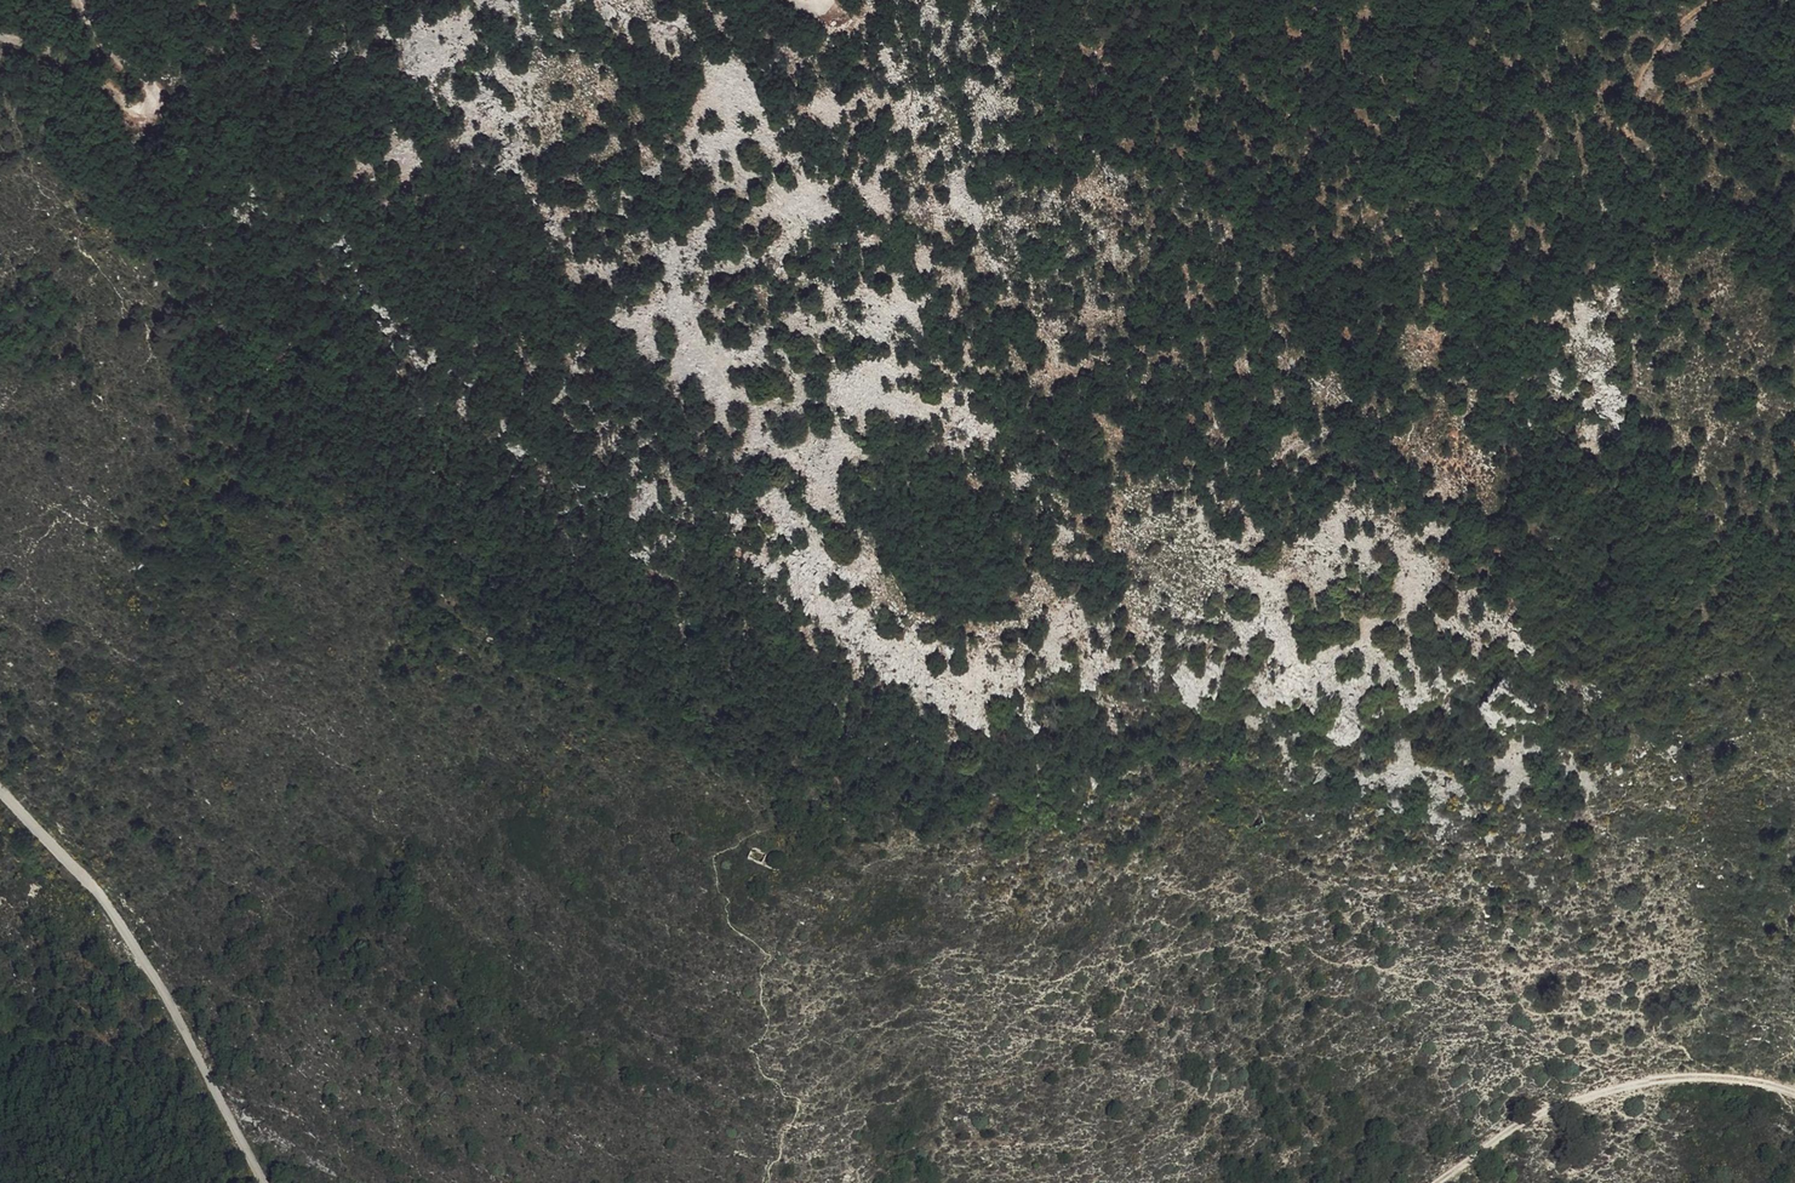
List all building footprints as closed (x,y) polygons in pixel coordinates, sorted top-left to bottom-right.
[(1168,20),(1185,16),(1181,0),(1179,0),(1164,3),(1168,20)]
